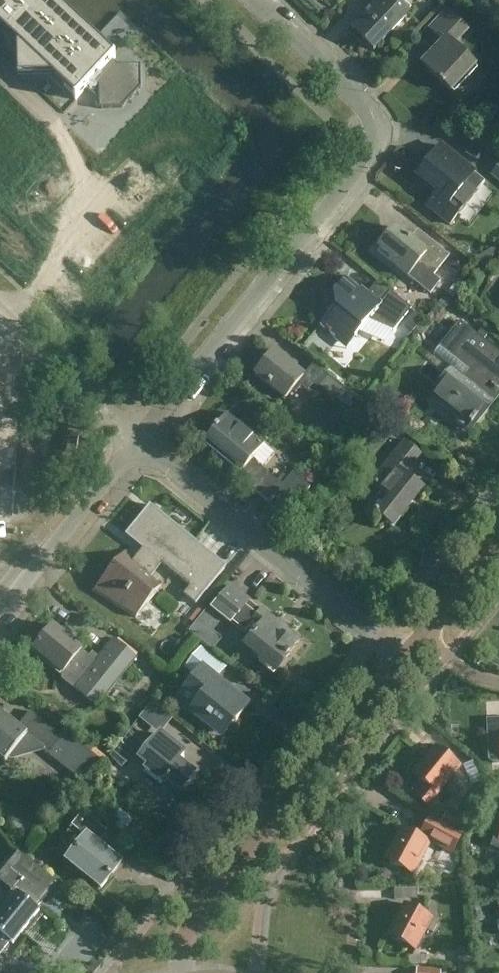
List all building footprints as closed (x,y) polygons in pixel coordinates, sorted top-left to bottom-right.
[(76,100),(82,94),(82,95),(95,82),(94,81),(116,58),(91,35),(53,0),(0,0),(0,29),(76,100)] [(374,7),(352,30),(374,52),(411,14),(397,0),(368,0),(374,7)] [(498,10),(498,0),(488,0),(498,10)] [(445,87),(452,93),(477,66),(455,45),(469,31),(449,11),(431,30),(444,43),(423,65),(441,82),(440,84),(444,88),(445,87)] [(417,176),(438,194),(428,207),(451,225),(486,182),(442,146),(417,176)] [(441,280),(435,276),(451,256),(429,239),(421,248),(396,227),(379,248),(394,259),(391,262),(430,293),(441,280)] [(350,344),(370,319),(392,329),(410,307),(378,281),(367,294),(346,277),(334,292),(326,293),(328,315),(320,325),(326,330),(325,331),(330,335),(331,333),(336,338),(338,335),(350,344)] [(416,312),(405,325),(413,331),(423,319),(416,312)] [(477,334),(460,321),(439,347),(470,373),(463,381),(453,373),(431,400),(468,430),(489,404),(491,405),(492,404),(478,392),(498,365),(498,352),(483,339),(486,335),(480,330),(477,334)] [(354,397),(329,377),(313,365),(304,376),(274,352),(255,375),(286,399),(298,383),(308,391),(313,384),(321,387),(346,407),(354,397)] [(205,440),(236,466),(245,455),(252,460),(265,445),(227,414),(218,425),(216,424),(213,428),(214,429),(205,440)] [(375,512),(393,527),(424,489),(406,475),(422,455),(403,440),(381,469),(386,473),(377,483),(376,482),(374,485),(392,499),(381,513),(377,510),(375,512)] [(283,485),(252,460),(245,455),(236,466),(231,472),(269,503),(275,497),(292,511),(310,488),(293,473),(283,485)] [(196,605),(227,567),(151,505),(126,535),(142,548),(131,562),(124,556),(128,551),(127,550),(102,580),(98,587),(115,601),(113,604),(136,618),(162,587),(151,578),(162,564),(190,587),(184,595),(196,605)] [(231,623),(248,601),(249,601),(230,586),(211,609),(230,624),(231,623)] [(260,611),(248,601),(231,623),(244,634),(248,628),(253,632),(251,635),(253,636),(245,646),(262,660),(259,664),(260,665),(263,661),(276,671),(273,673),(274,674),(290,654),(289,653),(299,640),(261,610),(260,611)] [(81,650),(82,649),(53,626),(33,650),(62,674),(62,679),(97,707),(137,658),(114,640),(99,658),(93,653),(90,657),(81,650)] [(168,665),(192,636),(182,628),(159,657),(168,665)] [(182,664),(196,676),(176,701),(205,724),(208,720),(222,731),(229,723),(237,723),(252,705),(218,678),(204,667),(212,656),(198,644),(182,664)] [(10,692),(3,700),(24,718),(31,710),(10,692)] [(13,753),(16,755),(38,749),(40,745),(45,749),(43,750),(85,784),(103,761),(65,731),(62,736),(31,711),(28,713),(29,714),(19,726),(0,711),(0,759),(5,763),(13,753)] [(487,719),(488,735),(498,734),(498,719),(487,719)] [(112,756),(121,766),(143,745),(131,732),(112,756)] [(160,734),(141,758),(149,765),(146,769),(165,784),(168,781),(181,791),(182,791),(180,790),(193,775),(194,776),(194,775),(182,766),(181,757),(185,752),(184,751),(183,753),(160,734)] [(417,798),(428,807),(461,766),(437,746),(413,774),(427,786),(417,798)] [(66,861),(101,889),(121,864),(98,845),(108,833),(83,812),(63,837),(64,838),(73,826),(86,837),(66,861)] [(403,829),(385,861),(413,876),(430,843),(403,829)] [(0,915),(0,944),(5,938),(13,944),(40,911),(37,909),(58,883),(19,852),(0,875),(0,882),(12,891),(5,899),(10,903),(0,915)] [(418,888),(394,888),(395,899),(418,899),(418,888)] [(416,951),(428,929),(433,932),(437,924),(432,921),(433,920),(405,904),(388,936),(416,951)] [(458,957),(459,970),(470,969),(469,956),(458,957)]
